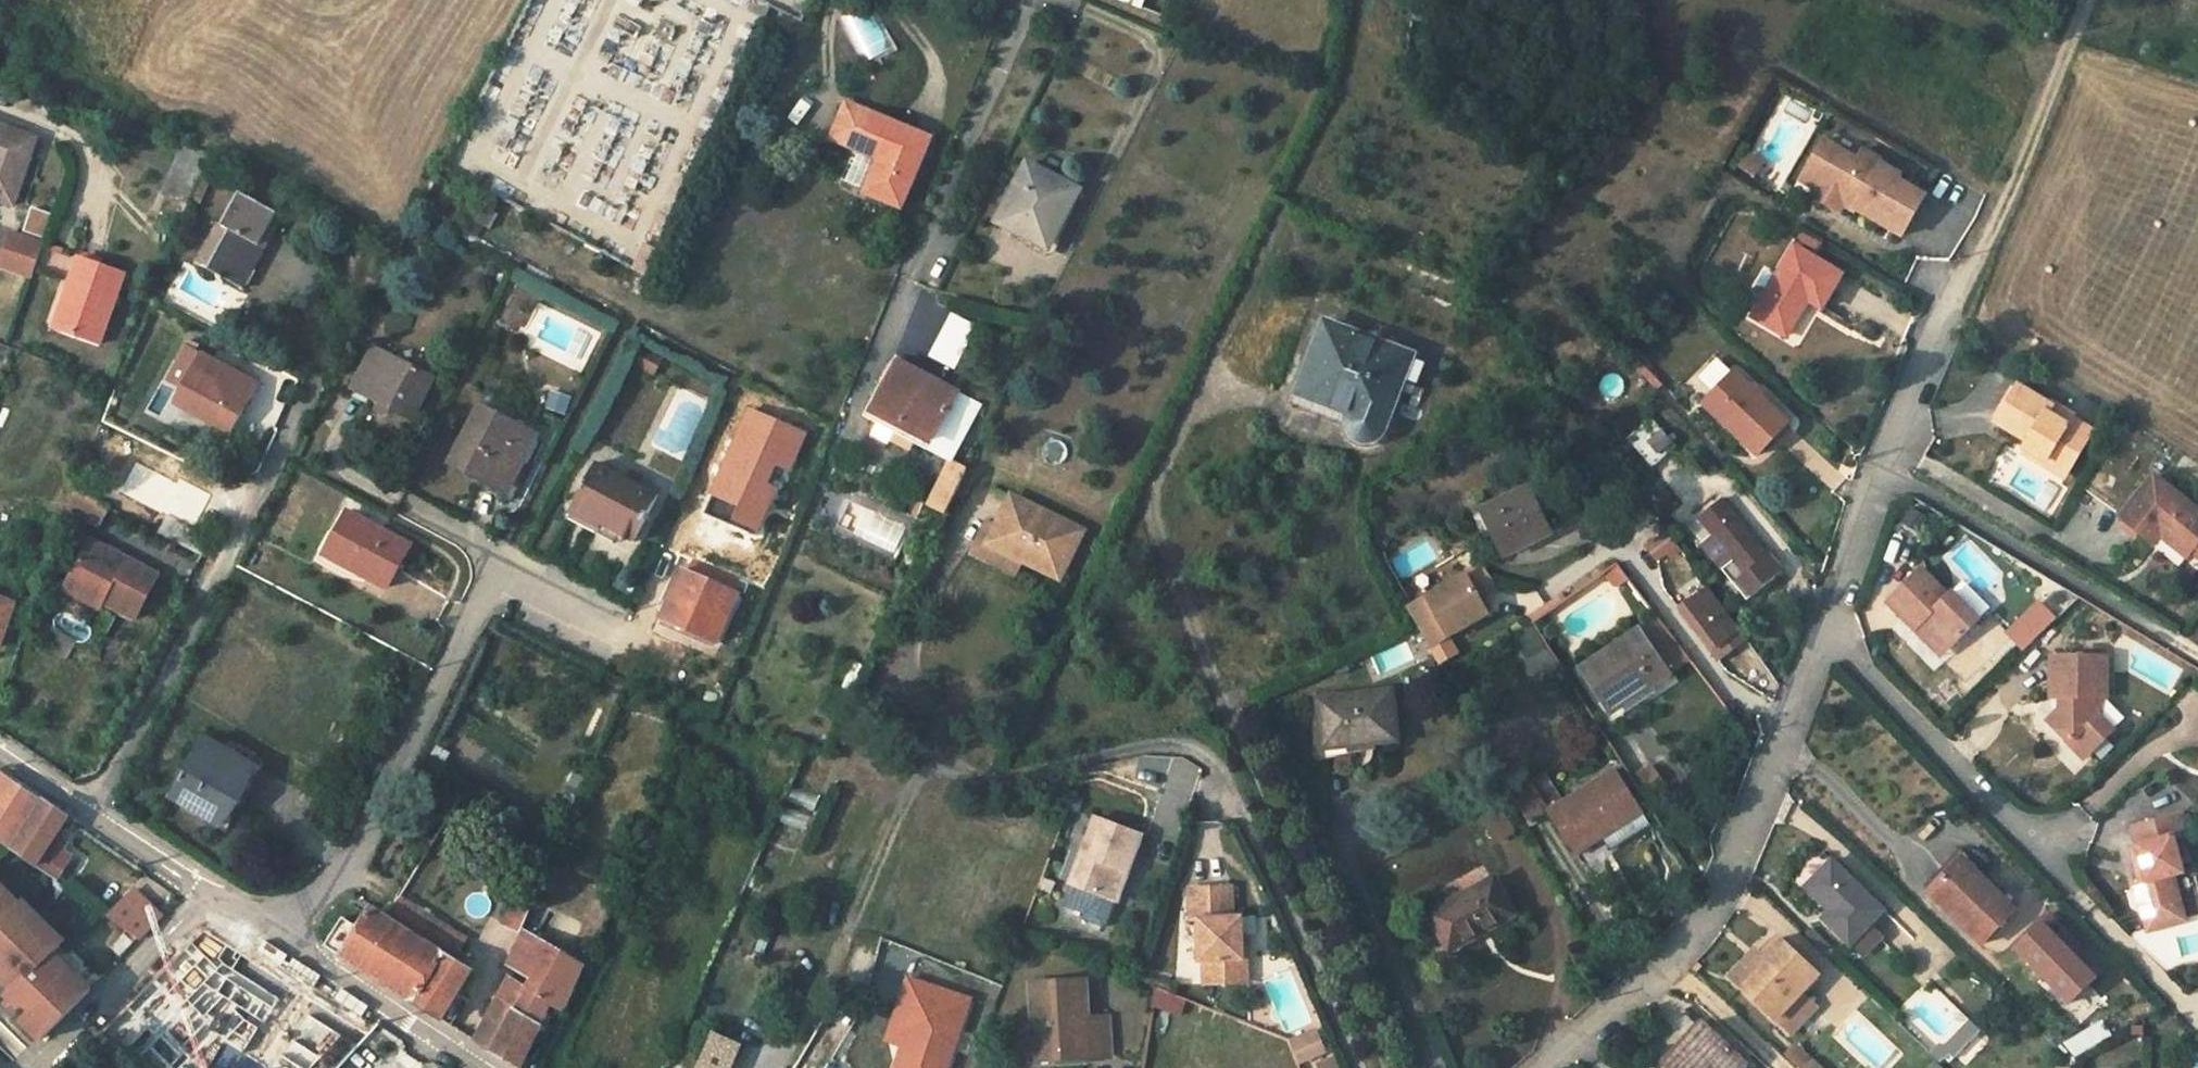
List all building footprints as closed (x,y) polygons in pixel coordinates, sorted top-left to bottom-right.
[(1140,9),(1143,0),(1118,0),(1140,9)] [(843,21),(872,60),(891,45),(862,6),(843,21)] [(6,34),(8,27),(0,24),(0,52),(6,34)] [(929,138),(847,105),(833,140),(879,159),(866,193),(900,207),(929,138)] [(13,206),(37,139),(0,127),(0,202),(13,206)] [(1815,137),(1788,192),(1895,242),(1921,188),(1852,155),(1815,137)] [(190,204),(191,201),(210,155),(181,146),(162,192),(190,204)] [(1751,179),(1763,161),(1744,149),(1732,167),(1751,179)] [(210,155),(191,201),(199,205),(219,159),(210,155)] [(1048,249),(1078,191),(1027,165),(997,223),(1048,249)] [(253,176),(243,195),(277,215),(288,192),(253,176)] [(243,195),(225,227),(231,230),(210,271),(243,289),(282,217),(277,215),(243,195)] [(492,229),(501,212),(480,202),(472,219),(492,229)] [(46,215),(33,210),(26,233),(39,238),(46,215)] [(231,230),(225,227),(219,224),(198,265),(210,271),(231,230)] [(48,247),(42,266),(67,275),(74,255),(48,247)] [(1793,247),(1752,317),(1785,337),(1807,299),(1820,307),(1840,274),(1793,247)] [(80,259),(68,295),(75,297),(63,331),(100,344),(125,274),(80,259)] [(75,297),(68,295),(56,329),(63,331),(75,297)] [(932,359),(957,370),(977,323),(952,312),(932,359)] [(1380,432),(1400,380),(1409,358),(1326,325),(1298,401),(1350,421),(1350,427),(1351,432),(1355,437),(1359,440),(1364,441),(1370,441),(1376,438),(1380,432)] [(186,346),(179,360),(194,367),(184,387),(177,401),(232,430),(258,382),(186,346)] [(433,378),(374,347),(352,390),(372,400),(371,402),(391,412),(394,404),(415,414),(433,378)] [(1425,364),(1409,358),(1400,380),(1417,386),(1425,364)] [(169,379),(184,387),(194,367),(179,360),(169,379)] [(874,422),(928,450),(951,461),(952,462),(981,406),(899,362),(874,410),(878,412),(874,422)] [(1733,371),(1703,404),(1758,455),(1788,423),(1733,371)] [(570,414),(574,395),(552,391),(548,409),(570,414)] [(2020,392),(2002,423),(2032,441),(2027,449),(2066,472),(2089,434),(2067,420),(2070,416),(2054,406),(2051,411),(2020,392)] [(480,406),(452,462),(507,489),(535,434),(480,406)] [(1650,419),(1627,439),(1652,466),(1675,446),(1650,419)] [(930,505),(946,513),(968,468),(952,462),(951,461),(930,505)] [(595,464),(572,510),(635,542),(658,497),(595,464)] [(2153,476),(2119,519),(2153,546),(2164,534),(2189,554),(2197,544),(2197,513),(2153,476)] [(1557,509),(1544,482),(1528,490),(1473,516),(1484,537),(1493,534),(1501,548),(1514,541),(1518,548),(1549,532),(1541,517),(1557,509)] [(75,491),(68,511),(98,527),(108,509),(75,491)] [(1011,497),(998,526),(986,520),(977,540),(989,545),(1023,561),(1059,578),(1082,532),(1011,497)] [(1781,572),(1722,500),(1699,518),(1713,535),(1734,560),(1722,570),(1747,600),(1781,572)] [(348,514),(326,555),(387,588),(410,547),(348,514)] [(158,535),(201,557),(211,538),(168,515),(158,535)] [(750,518),(745,528),(760,535),(765,525),(750,518)] [(1677,547),(1666,532),(1647,546),(1658,561),(1677,547)] [(1734,560),(1713,535),(1701,544),(1722,570),(1734,560)] [(1015,577),(1023,561),(989,545),(977,540),(970,554),(1015,577)] [(92,541),(72,580),(105,597),(102,604),(134,620),(158,576),(92,541)] [(737,580),(695,561),(689,576),(682,572),(663,620),(716,643),(736,596),(731,594),(737,580)] [(1887,604),(1916,632),(1922,625),(1948,650),(1978,620),(1951,594),(1948,597),(1921,570),(1887,604)] [(1445,636),(1482,619),(1459,571),(1398,600),(1430,668),(1455,656),(1445,636)] [(99,609),(102,604),(105,597),(72,580),(65,592),(99,609)] [(1739,629),(1708,588),(1681,608),(1712,649),(1739,629)] [(14,604),(0,600),(0,645),(14,604)] [(2032,600),(2000,636),(2020,654),(2052,618),(2032,600)] [(1967,685),(2009,643),(1986,620),(1944,662),(1967,685)] [(1922,625),(1916,632),(1941,657),(1948,650),(1922,625)] [(1739,629),(1712,649),(1719,659),(1746,639),(1739,629)] [(1584,667),(1613,712),(1668,676),(1639,631),(1584,667)] [(1375,676),(1415,660),(1407,639),(1367,655),(1375,676)] [(2046,721),(2084,760),(2114,732),(2100,719),(2100,702),(2105,703),(2106,661),(2051,661),(2051,698),(2058,699),(2058,708),(2046,721)] [(1319,699),(1324,749),(1398,741),(1392,691),(1319,699)] [(210,811),(226,819),(255,768),(205,740),(173,798),(206,817),(210,811)] [(1651,765),(1631,775),(1644,800),(1664,790),(1651,765)] [(1602,838),(1643,813),(1615,769),(1548,812),(1576,855),(1602,838)] [(0,774),(0,841),(15,852),(44,803),(0,773),(0,774)] [(67,842),(56,836),(66,818),(44,803),(15,852),(57,882),(72,857),(61,851),(67,842)] [(1500,809),(1482,820),(1496,843),(1514,832),(1500,809)] [(210,811),(206,817),(222,826),(226,819),(210,811)] [(1650,825),(1643,813),(1602,838),(1610,850),(1650,825)] [(2180,817),(2133,828),(2137,847),(2132,849),(2137,871),(2142,870),(2146,883),(2135,886),(2143,913),(2145,912),(2178,904),(2180,904),(2173,876),(2182,873),(2173,839),(2185,835),(2180,817)] [(1071,887),(1117,904),(1141,836),(1096,820),(1071,887)] [(520,933),(550,864),(556,851),(543,846),(520,897),(517,895),(504,924),(520,933)] [(1885,911),(1833,861),(1807,888),(1832,912),(1824,921),(1850,946),(1885,911)] [(1982,884),(1958,861),(1929,892),(1983,944),(2016,909),(1985,880),(1982,884)] [(1427,914),(1447,948),(1468,937),(1470,941),(1516,916),(1494,878),(1427,914)] [(50,1032),(90,992),(52,955),(64,944),(24,905),(21,908),(0,888),(0,962),(22,984),(14,993),(8,998),(20,1009),(23,1006),(33,1015),(50,1032)] [(1242,959),(1241,937),(1241,919),(1233,920),(1232,890),(1190,891),(1192,923),(1198,923),(1200,963),(1204,963),(1205,985),(1247,984),(1246,959),(1242,959)] [(123,930),(140,940),(163,917),(132,892),(107,918),(123,930)] [(2178,904),(2145,912),(2150,929),(2183,921),(2178,904)] [(364,924),(347,912),(325,947),(442,1019),(472,972),(374,909),(364,924)] [(2051,917),(2017,949),(2070,1005),(2103,973),(2051,917)] [(1805,934),(1825,954),(1830,947),(1810,928),(1805,934)] [(524,933),(508,966),(533,980),(529,988),(493,1054),(515,1067),(521,1067),(551,1005),(552,1003),(547,1001),(569,959),(579,939),(566,932),(555,951),(524,933)] [(180,970),(201,983),(199,986),(213,994),(232,1006),(241,1012),(265,973),(225,947),(223,950),(202,936),(180,970)] [(132,945),(124,938),(113,949),(121,957),(132,945)] [(1756,952),(1731,979),(1776,1020),(1817,975),(1778,940),(1761,957),(1756,952)] [(585,967),(569,959),(547,1001),(552,1003),(551,1005),(565,1012),(585,967)] [(14,993),(22,984),(0,962),(0,979),(14,993)] [(493,1054),(529,988),(510,977),(475,1042),(493,1054)] [(900,1007),(915,1012),(904,1045),(896,1067),(946,1067),(970,1000),(909,980),(900,1007)] [(1038,1062),(1112,1057),(1110,1016),(1088,1018),(1085,981),(1031,985),(1038,1062)] [(1155,988),(1152,1003),(1183,1018),(1190,1001),(1155,988)] [(225,1017),(232,1006),(213,994),(207,1005),(225,1017)] [(900,1007),(888,1040),(904,1045),(915,1012),(900,1007)] [(33,1015),(24,1024),(41,1041),(50,1032),(33,1015)] [(699,1067),(730,1067),(740,1046),(725,1040),(732,1026),(721,1021),(699,1067)] [(1981,1032),(1970,1022),(1944,1048),(1951,1055),(1954,1059),(1981,1032)] [(2077,1060),(2113,1039),(2113,1038),(2111,1038),(2112,1037),(2105,1025),(2065,1047),(2077,1060)] [(1296,1037),(1308,1067),(1333,1067),(1318,1029),(1296,1037)] [(1746,1066),(1706,1029),(1687,1047),(1684,1044),(1665,1065),(1668,1067),(1744,1067),(1746,1066)] [(703,1042),(681,1031),(665,1067),(667,1067),(691,1067),(703,1042)] [(1941,1045),(1936,1051),(1946,1061),(1951,1055),(1944,1048),(1941,1045)] [(1793,1063),(1799,1067),(1819,1067),(1803,1053),(1793,1063)]
